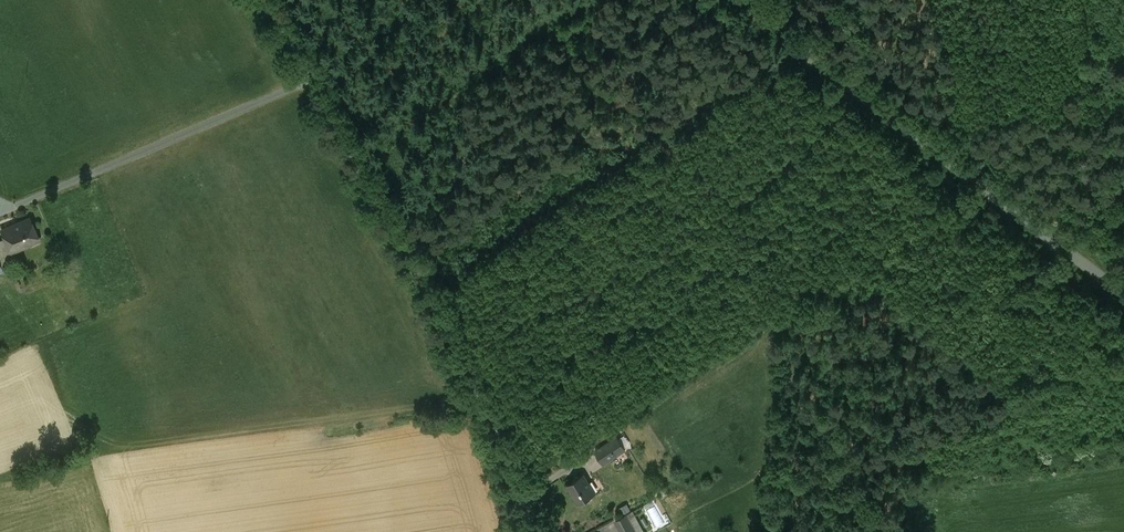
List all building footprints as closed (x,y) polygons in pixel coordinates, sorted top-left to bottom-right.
[(30,218),(1,230),(5,239),(11,252),(29,244),(28,240),(37,236),(30,218)] [(0,241),(0,256),(11,252),(5,239),(0,241)] [(0,256),(0,263),(1,266),(15,260),(11,252),(0,256)] [(617,437),(595,451),(603,463),(625,449),(617,437)] [(583,474),(567,484),(578,502),(595,492),(583,474)] [(625,515),(616,520),(622,531),(635,531),(625,515)]
